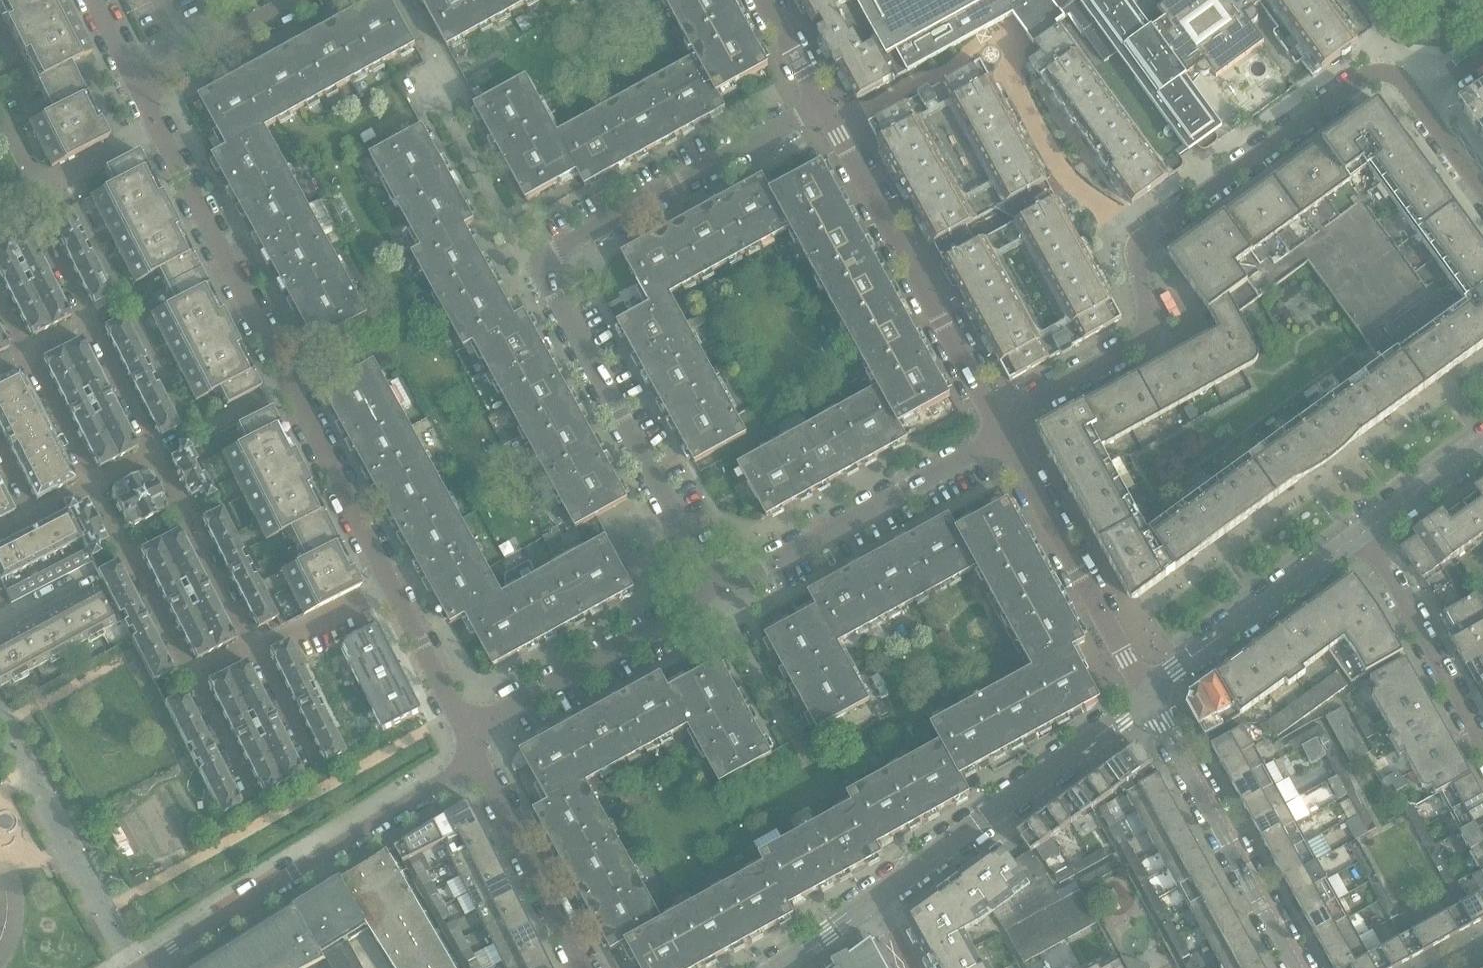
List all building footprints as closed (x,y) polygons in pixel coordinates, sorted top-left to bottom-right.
[(68,7),(65,0),(1,0),(1,1),(0,2),(0,12),(4,20),(12,36),(68,7)] [(390,0),(375,0),(339,20),(367,72),(415,46),(390,0)] [(481,0),(421,0),(447,47),(493,22),(481,0)] [(493,22),(533,0),(481,0),(493,22)] [(733,2),(732,0),(671,0),(666,3),(691,49),(743,20),(733,2)] [(870,22),(858,0),(800,0),(813,23),(818,20),(823,29),(817,32),(837,67),(839,67),(857,100),(900,76),(870,22)] [(870,22),(900,76),(1013,14),(1021,27),(1026,34),(1053,15),(1057,12),(1052,4),(1049,0),(858,0),(870,22)] [(1200,75),(1203,76),(1207,75),(1212,72),(1216,77),(1263,43),(1251,25),(1254,23),(1256,21),(1257,18),(1257,15),(1256,12),(1253,9),(1259,4),(1256,0),(1157,0),(1153,3),(1165,19),(1150,29),(1129,0),(1073,0),(1057,12),(1053,15),(1097,74),(1171,176),(1180,170),(1182,168),(1183,165),(1183,161),(1182,159),(1179,156),(1196,144),(1198,148),(1201,150),(1204,151),(1207,150),(1208,150),(1215,145),(1217,142),(1218,139),(1217,136),(1215,133),(1222,128),(1214,118),(1191,86),(1200,75)] [(1259,4),(1277,29),(1274,32),(1273,34),(1295,64),(1298,64),(1301,62),(1309,72),(1317,74),(1330,64),(1331,65),(1334,66),(1340,61),(1340,59),(1340,58),(1353,48),(1354,40),(1346,29),(1350,26),(1350,24),(1333,0),(1256,0),(1259,4)] [(91,52),(68,7),(12,36),(42,96),(77,79),(69,64),(91,52)] [(1171,176),(1097,74),(1053,15),(1026,34),(1041,54),(1029,63),(1041,80),(1052,95),(1075,127),(1097,157),(1132,205),(1171,176)] [(367,72),(339,20),(294,45),(322,97),(367,72)] [(768,66),(757,46),(743,20),(691,49),(696,58),(697,57),(717,94),(768,66)] [(322,97),(294,45),(246,71),(274,123),(322,97)] [(725,109),(717,94),(697,57),(696,58),(650,83),(679,135),(725,109)] [(1122,320),(1066,218),(1056,201),(1051,190),(980,63),(868,124),(939,252),(1010,381),(1122,320)] [(274,123),(246,71),(199,97),(227,148),(228,149),(255,134),(265,128),(274,123)] [(551,123),(542,105),(526,77),(474,105),(499,152),(551,123)] [(107,139),(94,113),(77,79),(42,96),(50,111),(28,122),(50,167),(107,139)] [(679,135),(650,83),(604,108),(632,160),(679,135)] [(1457,104),(1482,138),(1482,87),(1457,104)] [(1478,240),(1378,102),(1168,254),(1208,311),(1230,296),(1239,313),(1308,263),(1380,362),(1381,362),(1409,401),(1482,347),(1482,246),(1478,240)] [(604,108),(557,134),(556,134),(561,143),(577,172),(585,186),(632,160),(604,108)] [(577,172),(561,143),(556,134),(557,134),(551,123),(499,152),(526,200),(577,172)] [(449,174),(437,153),(422,126),(370,155),(386,184),(396,203),(449,174)] [(290,174),(279,154),(265,128),(255,134),(228,149),(227,148),(213,156),(238,202),(290,174)] [(377,138),(372,129),(359,136),(364,144),(377,138)] [(168,210),(158,191),(137,151),(103,168),(111,184),(89,195),(111,239),(168,210)] [(847,210),(835,189),(821,163),(771,191),(785,217),(791,228),(790,229),(795,239),(847,210)] [(316,221),(306,202),(290,174),(238,202),(264,250),(316,221)] [(474,221),(464,203),(449,174),(396,203),(421,248),(422,249),(465,226),(474,221)] [(791,228),(785,217),(771,191),(762,176),(716,202),(744,254),(790,229),(791,228)] [(744,254),(716,202),(669,227),(698,279),(744,254)] [(84,240),(69,210),(37,227),(41,235),(54,228),(59,238),(64,249),(65,249),(65,250),(84,240)] [(198,270),(189,252),(168,210),(111,239),(134,283),(156,272),(164,288),(198,270)] [(873,257),(863,238),(847,210),(795,239),(821,285),(873,257)] [(290,297),(342,268),(316,221),(264,250),(290,297)] [(489,271),(481,255),(465,226),(422,249),(421,248),(412,253),(438,300),(489,271)] [(36,250),(31,241),(41,235),(37,227),(6,243),(21,273),(42,262),(41,261),(36,250)] [(698,279),(669,227),(622,253),(650,305),(650,306),(670,295),(698,279)] [(99,268),(84,240),(65,250),(79,278),(99,268)] [(2,281),(3,281),(3,282),(21,273),(6,243),(0,246),(0,277),(2,281)] [(898,302),(888,284),(873,257),(821,285),(846,331),(898,302)] [(56,290),(42,262),(21,273),(35,300),(56,290)] [(112,295),(99,268),(79,278),(87,294),(92,305),(112,295)] [(368,315),(357,296),(342,268),(290,297),(316,343),(368,315)] [(228,328),(215,303),(198,270),(164,288),(171,302),(150,313),(172,357),(228,328)] [(516,319),(515,317),(504,298),(489,271),(438,300),(464,348),(473,343),(473,342),(516,319)] [(35,300),(21,273),(3,282),(17,310),(35,300)] [(70,316),(64,305),(64,306),(56,290),(35,300),(49,327),(70,316)] [(696,343),(682,318),(670,295),(650,306),(650,305),(617,322),(644,371),(696,343)] [(1247,329),(1239,313),(1230,296),(1208,311),(1218,329),(1191,344),(1214,386),(1253,365),(1256,362),(1258,358),(1259,354),(1258,349),(1258,348),(1247,329)] [(49,327),(35,300),(17,310),(25,325),(25,326),(30,337),(49,327)] [(923,348),(913,331),(898,302),(846,331),(871,377),(923,348)] [(550,359),(540,340),(524,312),(515,317),(516,319),(473,342),(473,343),(489,371),(484,373),(491,387),(496,384),(498,388),(550,359)] [(138,345),(123,316),(103,326),(109,337),(118,354),(138,345)] [(259,388),(250,370),(228,328),(172,357),(195,401),(217,390),(225,405),(259,388)] [(95,366),(86,349),(81,338),(61,348),(75,376),(95,366)] [(721,388),(708,365),(696,343),(644,371),(669,417),(721,388)] [(1214,386),(1191,344),(1138,373),(1161,415),(1214,386)] [(151,371),(138,345),(118,354),(131,381),(151,371)] [(75,376),(61,348),(41,358),(47,369),(47,368),(56,386),(75,376)] [(950,397),(940,379),(923,348),(871,377),(877,388),(898,426),(899,425),(950,397)] [(576,406),(566,388),(550,359),(498,388),(524,435),(576,406)] [(400,409),(390,390),(374,362),(336,383),(322,390),(348,437),(400,409)] [(1326,461),(1402,406),(1409,401),(1381,362),(1380,362),(1298,422),(1326,461)] [(108,393),(95,366),(75,376),(89,403),(108,393)] [(24,380),(18,369),(0,379),(0,382),(13,407),(13,409),(33,399),(24,380)] [(164,397),(151,371),(131,381),(144,407),(164,397)] [(1161,415),(1138,373),(1036,429),(1069,489),(1111,465),(1102,448),(1161,415)] [(89,403),(75,376),(56,386),(70,413),(89,403)] [(0,382),(0,414),(13,407),(0,382)] [(721,388),(669,417),(694,463),(695,462),(746,434),(721,388)] [(907,439),(899,425),(898,426),(877,388),(832,413),(860,465),(907,439)] [(122,419),(108,393),(89,403),(103,429),(122,419)] [(179,426),(164,397),(144,407),(154,425),(153,425),(159,436),(179,426)] [(47,425),(33,399),(13,409),(26,435),(27,436),(47,425)] [(103,429),(89,403),(70,413),(83,439),(103,429)] [(602,453),(591,434),(576,406),(524,435),(550,481),(602,453)] [(13,409),(13,407),(0,414),(0,430),(7,445),(26,435),(13,409)] [(243,497),(300,469),(269,408),(235,425),(242,441),(214,456),(218,464),(224,460),(243,497)] [(425,455),(419,443),(400,409),(348,437),(374,484),(425,455)] [(860,465),(832,413),(785,439),(814,491),(860,465)] [(137,448),(131,437),(122,419),(103,429),(117,458),(137,448)] [(1228,532),(1326,461),(1298,422),(1200,493),(1228,532)] [(60,452),(47,425),(27,436),(40,462),(60,452)] [(117,458),(103,429),(83,439),(92,457),(97,468),(117,458)] [(40,462),(27,436),(26,435),(7,445),(21,472),(40,462)] [(199,467),(190,448),(186,439),(177,444),(179,447),(177,449),(177,452),(177,454),(170,457),(176,470),(179,477),(199,467)] [(814,491),(785,439),(738,465),(767,517),(814,491)] [(75,480),(69,468),(69,469),(60,452),(40,462),(54,490),(75,480)] [(628,500),(616,479),(602,453),(550,481),(575,528),(594,518),(596,517),(628,500)] [(451,503),(440,483),(425,455),(374,484),(400,532),(451,503)] [(54,490),(40,462),(21,472),(35,499),(35,500),(36,500),(36,499),(54,490)] [(1142,520),(1132,502),(1111,465),(1069,489),(1099,543),(1142,520)] [(212,494),(199,467),(179,477),(183,484),(190,496),(197,492),(199,494),(201,495),(203,494),(205,498),(212,494)] [(329,528),(313,495),(300,469),(243,497),(265,541),(287,529),(295,546),(329,528)] [(140,493),(142,488),(153,482),(149,473),(150,473),(143,471),(135,475),(134,475),(120,482),(121,483),(126,494),(131,496),(134,501),(137,499),(135,495),(140,493)] [(165,503),(160,496),(161,495),(154,481),(153,482),(142,488),(140,493),(135,495),(137,499),(141,498),(144,504),(150,505),(154,514),(162,510),(163,510),(165,504),(165,503)] [(134,501),(131,496),(126,494),(121,483),(113,487),(112,486),(110,493),(111,493),(115,501),(114,502),(121,516),(122,515),(134,510),(136,505),(139,503),(137,499),(134,501)] [(1474,489),(1477,494),(1462,506),(1482,536),(1482,483),(1474,489)] [(0,486),(0,518),(12,511),(12,512),(13,511),(13,510),(12,511),(0,486)] [(1178,568),(1228,532),(1200,493),(1150,529),(1178,568)] [(141,522),(153,515),(155,515),(154,514),(150,505),(144,504),(141,498),(137,499),(139,503),(136,505),(134,510),(122,515),(126,523),(125,524),(132,526),(132,525),(140,521),(141,522)] [(96,520),(92,513),(91,513),(85,501),(78,504),(76,502),(74,502),(72,502),(70,499),(61,503),(65,511),(76,530),(96,520)] [(1032,545),(1026,534),(1025,534),(1008,502),(955,530),(965,548),(976,568),(982,577),(1034,549),(1032,546),(1032,545)] [(477,550),(466,530),(451,503),(400,532),(425,578),(477,550)] [(1482,538),(1482,536),(1462,506),(1446,517),(1442,511),(1412,531),(1417,537),(1400,549),(1422,580),(1424,579),(1441,567),(1452,560),(1482,538)] [(234,535),(219,508),(200,517),(206,528),(215,545),(234,535)] [(81,540),(76,530),(65,511),(44,522),(59,551),(81,540)] [(965,548),(955,530),(948,516),(901,541),(930,593),(954,580),(976,568),(965,548)] [(105,540),(98,527),(99,527),(96,520),(76,530),(81,540),(86,550),(89,557),(97,553),(96,550),(98,548),(98,545),(98,543),(105,540)] [(1138,597),(1178,568),(1150,529),(1148,531),(1142,520),(1099,543),(1127,595),(1128,596),(1131,598),(1134,598),(1138,597)] [(59,551),(44,522),(25,532),(39,561),(59,551)] [(359,587),(350,569),(329,528),(295,546),(301,559),(280,570),(288,587),(303,615),(359,587)] [(192,557),(183,540),(178,529),(158,539),(173,567),(192,557)] [(39,561),(25,532),(4,542),(18,571),(39,561)] [(242,551),(234,535),(215,545),(229,572),(248,563),(242,551)] [(634,589),(606,539),(605,537),(558,563),(587,615),(634,589)] [(173,567),(158,539),(138,549),(144,560),(153,577),(173,567)] [(930,593),(901,541),(855,566),(884,619),(930,593)] [(4,542),(0,544),(0,580),(18,571),(4,542)] [(1068,610),(1061,598),(1057,592),(1058,592),(1051,580),(1042,563),(1036,552),(1035,552),(1034,549),(982,577),(1032,670),(1076,646),(1066,629),(1074,624),(1067,610),(1068,610)] [(91,562),(89,557),(86,550),(75,555),(81,567),(91,562)] [(502,594),(488,570),(477,550),(425,578),(451,624),(465,616),(465,614),(502,594)] [(205,584),(192,557),(173,567),(186,593),(205,584)] [(73,571),(67,559),(57,564),(63,576),(73,571)] [(1460,573),(1452,560),(1441,567),(1448,579),(1460,573)] [(130,590),(121,572),(116,561),(96,571),(104,587),(111,600),(130,590)] [(261,588),(250,567),(248,563),(229,572),(242,598),(261,588)] [(587,615),(558,563),(513,588),(542,640),(587,615)] [(884,619),(855,566),(808,592),(816,607),(818,607),(838,644),(884,619)] [(186,593),(173,567),(153,577),(167,603),(186,593)] [(1449,581),(1448,579),(1441,567),(1424,579),(1431,591),(1449,581)] [(55,581),(49,568),(40,573),(46,585),(55,581)] [(1452,586),(1463,580),(1460,573),(1448,579),(1449,581),(1452,586)] [(36,590),(30,577),(21,582),(28,594),(36,590)] [(1403,653),(1380,612),(1354,577),(1351,577),(1317,601),(1345,640),(1357,656),(1358,657),(1367,674),(1403,653)] [(1455,592),(1467,586),(1465,583),(1463,580),(1452,586),(1454,590),(1455,592)] [(1436,600),(1454,590),(1452,586),(1449,581),(1431,591),(1436,600)] [(219,610),(205,584),(186,593),(200,620),(219,610)] [(18,599),(12,586),(4,590),(10,603),(18,599)] [(1471,592),(1467,586),(1455,592),(1459,599),(1471,592)] [(121,621),(111,600),(104,587),(95,592),(55,613),(74,647),(113,626),(113,625),(121,621)] [(276,618),(261,588),(242,598),(251,616),(257,628),(276,618)] [(542,640),(513,588),(502,594),(465,614),(465,616),(493,667),(542,640)] [(144,617),(130,590),(111,600),(121,621),(124,626),(144,617)] [(1441,609),(1459,599),(1455,592),(1454,590),(1436,600),(1441,609)] [(200,620),(186,593),(167,603),(180,630),(200,620)] [(1476,596),(1461,604),(1443,614),(1453,632),(1447,635),(1456,651),(1465,666),(1470,663),(1480,681),(1482,679),(1482,607),(1476,596)] [(1357,656),(1345,640),(1317,601),(1302,612),(1294,618),(1285,624),(1265,639),(1296,681),(1304,675),(1301,672),(1322,656),(1328,652),(1341,669),(1348,664),(1358,657),(1357,656)] [(843,654),(840,648),(838,644),(818,607),(816,607),(765,635),(791,682),(843,654)] [(234,639),(228,628),(219,610),(200,620),(215,649),(234,639)] [(74,647),(55,613),(18,633),(36,667),(74,647)] [(157,643),(144,617),(124,626),(138,653),(157,643)] [(215,649),(200,620),(180,630),(189,648),(195,659),(215,649)] [(379,625),(339,645),(350,667),(389,647),(379,625)] [(18,633),(0,643),(0,687),(36,667),(18,633)] [(302,668),(292,647),(288,639),(267,649),(273,660),(282,678),(302,668)] [(1296,681),(1265,639),(1212,678),(1239,717),(1267,696),(1284,684),(1287,687),(1296,681)] [(172,671),(166,660),(157,643),(138,653),(152,681),(172,671)] [(1095,693),(1084,672),(1088,669),(1076,646),(1032,670),(1025,673),(1056,730),(1070,722),(1069,722),(1073,720),(1071,715),(1099,700),(1095,693)] [(389,647),(350,667),(361,688),(400,668),(389,647)] [(869,701),(859,683),(851,668),(843,654),(791,682),(817,730),(869,701)] [(1367,674),(1358,657),(1348,664),(1358,679),(1367,674)] [(1441,722),(1426,696),(1421,685),(1420,685),(1405,658),(1370,679),(1376,691),(1374,693),(1372,699),(1393,737),(1389,739),(1394,748),(1441,722)] [(745,707),(736,690),(720,660),(669,688),(668,689),(677,706),(688,726),(693,736),(745,707)] [(259,689),(250,672),(245,661),(225,670),(240,699),(259,689)] [(1358,679),(1348,664),(1341,669),(1351,684),(1358,679)] [(316,696),(302,668),(282,678),(296,706),(316,696)] [(400,668),(361,688),(372,710),(411,690),(400,668)] [(876,677),(872,669),(862,674),(867,683),(872,680),(876,677)] [(240,699),(225,670),(205,680),(211,691),(220,709),(240,699)] [(1347,687),(1337,672),(1330,677),(1341,691),(1347,687)] [(1040,738),(1056,730),(1025,673),(983,697),(978,689),(974,692),(959,699),(963,707),(931,725),(940,743),(941,742),(960,777),(988,762),(993,771),(997,769),(997,770),(1027,753),(1026,753),(1030,751),(1027,745),(1040,738)] [(688,726),(677,706),(668,689),(669,688),(660,674),(614,699),(643,751),(688,726)] [(885,691),(878,677),(876,677),(872,680),(879,694),(885,691)] [(1341,691),(1330,677),(1325,681),(1335,695),(1341,691)] [(1239,717),(1212,678),(1190,693),(1188,705),(1205,736),(1210,732),(1211,733),(1239,717)] [(1335,695),(1325,681),(1319,685),(1329,699),(1335,695)] [(1329,699),(1319,685),(1313,690),(1324,704),(1329,699)] [(273,716),(259,689),(240,699),(253,726),(273,716)] [(411,690),(372,710),(383,731),(422,711),(411,690)] [(1324,704),(1313,690),(1307,694),(1318,708),(1324,704)] [(198,721),(188,703),(189,703),(183,692),(163,702),(178,731),(198,721)] [(1318,708),(1307,694),(1306,695),(1301,698),(1312,712),(1316,709),(1318,708)] [(330,722),(316,696),(296,706),(310,732),(330,722)] [(1312,712),(1301,698),(1296,702),(1306,716),(1312,712)] [(253,726),(240,699),(220,709),(234,736),(253,726)] [(643,751),(614,699),(567,725),(595,777),(643,751)] [(1306,716),(1296,702),(1290,707),(1300,721),(1306,716)] [(771,755),(762,737),(745,707),(693,736),(720,783),(750,767),(771,755)] [(1300,721),(1290,707),(1284,711),(1295,725),(1300,721)] [(1341,722),(1349,718),(1343,708),(1335,712),(1341,722)] [(1295,725),(1284,711),(1278,715),(1289,729),(1295,725)] [(1335,712),(1325,718),(1331,728),(1335,725),(1341,722),(1335,712)] [(1289,729),(1278,715),(1272,719),(1283,733),(1289,729)] [(286,743),(273,716),(253,726),(267,753),(286,743)] [(1368,716),(1357,722),(1362,731),(1373,725),(1368,716)] [(1283,733),(1272,719),(1267,723),(1277,738),(1283,733)] [(211,748),(198,721),(178,731),(192,758),(211,748)] [(344,751),(330,722),(310,732),(319,750),(318,750),(324,761),(344,751)] [(1462,759),(1450,738),(1441,722),(1394,748),(1400,758),(1404,756),(1422,788),(1429,790),(1431,789),(1435,795),(1438,793),(1471,775),(1462,759)] [(1352,723),(1338,730),(1343,738),(1344,737),(1356,731),(1352,723)] [(595,777),(567,725),(520,751),(520,752),(517,754),(514,758),(513,762),(513,767),(514,772),(528,765),(548,802),(549,803),(586,782),(595,777)] [(1335,725),(1331,728),(1331,729),(1338,741),(1343,738),(1338,730),(1335,725)] [(1377,734),(1373,725),(1362,731),(1367,739),(1377,734)] [(267,753),(253,726),(234,736),(248,763),(267,753)] [(1318,726),(1306,733),(1310,741),(1316,738),(1323,734),(1318,726)] [(1253,747),(1243,728),(1210,746),(1221,765),(1253,747)] [(1344,737),(1343,738),(1347,747),(1361,739),(1356,731),(1344,737)] [(1298,748),(1310,741),(1306,733),(1293,740),(1298,748)] [(1332,750),(1323,734),(1316,738),(1325,754),(1332,750)] [(1343,738),(1338,741),(1344,753),(1345,754),(1350,751),(1347,747),(1343,738)] [(970,794),(960,777),(941,742),(940,743),(895,768),(924,820),(970,794)] [(302,772),(296,761),(286,743),(267,753),(282,783),(302,772)] [(1356,748),(1361,758),(1365,756),(1369,754),(1364,744),(1356,748)] [(1125,786),(1153,765),(1138,745),(1098,774),(1100,776),(1113,794),(1125,786)] [(1264,766),(1254,748),(1253,747),(1221,765),(1231,784),(1264,766)] [(225,776),(211,748),(192,758),(205,785),(225,776)] [(1350,751),(1345,754),(1351,764),(1361,758),(1356,748),(1350,751)] [(282,783),(267,753),(248,763),(257,781),(262,792),(282,783)] [(1344,772),(1336,758),(1329,762),(1337,776),(1344,772)] [(1158,774),(1153,765),(1125,786),(1128,791),(1158,774)] [(1274,785),(1264,767),(1264,766),(1231,784),(1242,803),(1274,785)] [(924,820),(895,768),(847,794),(852,803),(853,802),(877,846),(924,820)] [(1403,779),(1399,771),(1388,777),(1393,786),(1403,779)] [(1355,791),(1351,785),(1344,772),(1337,776),(1328,781),(1338,800),(1355,791)] [(1113,794),(1100,776),(1098,774),(1078,789),(1093,809),(1113,794)] [(1169,796),(1164,787),(1158,774),(1128,791),(1125,792),(1137,813),(1169,796)] [(1481,794),(1478,788),(1471,775),(1438,793),(1449,812),(1481,794)] [(240,804),(234,792),(234,793),(225,776),(205,785),(220,814),(239,804),(240,804)] [(1407,786),(1403,779),(1393,786),(1397,792),(1407,786)] [(611,829),(601,811),(586,782),(549,803),(548,802),(533,810),(559,857),(611,829)] [(1284,804),(1275,786),(1274,785),(1242,803),(1252,822),(1284,804)] [(1093,809),(1078,789),(1057,804),(1072,823),(1093,809)] [(1481,794),(1449,812),(1459,831),(1482,818),(1482,797),(1481,794)] [(1366,810),(1357,795),(1349,800),(1358,814),(1366,810)] [(1180,815),(1179,814),(1169,796),(1137,813),(1147,832),(1180,815)] [(877,846),(853,802),(852,803),(806,828),(835,881),(882,855),(877,846)] [(480,824),(471,806),(470,806),(465,804),(433,824),(442,843),(480,824)] [(1072,823),(1057,804),(1037,819),(1052,838),(1072,823)] [(1295,823),(1285,805),(1284,804),(1252,822),(1262,840),(1295,823)] [(624,815),(620,807),(611,812),(615,819),(624,815)] [(1118,822),(1111,810),(1102,814),(1109,827),(1118,822)] [(1373,822),(1366,810),(1358,814),(1365,827),(1373,822)] [(1425,827),(1418,814),(1410,819),(1417,831),(1425,827)] [(1190,833),(1180,815),(1147,832),(1158,851),(1190,833)] [(1459,831),(1470,850),(1482,843),(1482,818),(1459,831)] [(1052,838),(1037,819),(1016,834),(1024,845),(1030,841),(1036,850),(1052,838)] [(1124,835),(1118,822),(1109,827),(1116,840),(1124,835)] [(1305,842),(1295,824),(1295,823),(1262,840),(1273,859),(1305,842)] [(442,843),(433,824),(399,845),(408,860),(442,843)] [(450,859),(489,840),(480,824),(442,843),(450,859)] [(1432,839),(1425,827),(1417,831),(1423,844),(1432,839)] [(835,881),(806,828),(759,855),(764,864),(765,864),(789,907),(835,881)] [(637,875),(627,858),(611,829),(559,857),(585,904),(637,875)] [(1201,852),(1200,852),(1190,833),(1158,851),(1168,870),(1201,852)] [(459,876),(497,857),(489,840),(450,859),(459,876)] [(1316,860),(1306,844),(1305,842),(1273,859),(1283,878),(1316,860)] [(1470,850),(1480,869),(1482,867),(1482,843),(1470,850)] [(1028,885),(1014,863),(1000,845),(947,884),(964,906),(978,924),(993,913),(990,910),(1001,903),(982,879),(992,872),(1011,897),(1028,885)] [(1367,859),(1360,846),(1351,851),(1358,863),(1367,859)] [(1106,858),(1101,850),(1088,857),(1093,865),(1106,858)] [(436,935),(435,933),(431,927),(430,925),(426,919),(427,918),(426,917),(425,917),(421,910),(422,910),(421,908),(420,909),(417,902),(416,900),(412,894),(413,894),(411,892),(407,886),(408,885),(407,884),(406,884),(388,851),(339,882),(369,929),(370,931),(374,937),(375,939),(376,939),(379,945),(380,947),(381,947),(385,953),(384,954),(385,955),(386,955),(390,961),(389,962),(390,963),(391,963),(394,967),(455,967),(454,966),(450,960),(451,960),(449,958),(445,952),(446,951),(445,950),(444,950),(440,944),(441,943),(440,941),(439,942),(436,935)] [(1097,923),(1076,884),(1065,890),(1069,897),(1061,901),(1043,869),(1030,851),(1014,863),(1028,885),(1011,897),(992,872),(982,879),(1001,903),(990,910),(993,913),(1006,932),(1024,963),(1097,923)] [(1139,862),(1133,851),(1125,856),(1131,867),(1139,862)] [(1211,871),(1201,852),(1168,870),(1178,889),(1211,871)] [(1446,865),(1439,852),(1430,857),(1437,869),(1446,865)] [(467,894),(506,874),(497,857),(459,876),(467,894)] [(1093,865),(1088,857),(1076,864),(1080,872),(1093,865)] [(1097,881),(1123,867),(1118,858),(1093,872),(1097,881)] [(1374,871),(1367,859),(1358,863),(1365,876),(1374,871)] [(1326,879),(1316,862),(1316,860),(1283,878),(1294,897),(1326,879)] [(426,872),(420,861),(412,866),(418,877),(426,872)] [(1145,873),(1139,862),(1131,867),(1137,877),(1145,873)] [(789,907),(765,864),(764,864),(719,889),(748,941),(794,916),(789,907)] [(1453,877),(1446,865),(1437,869),(1444,882),(1453,877)] [(1072,877),(1067,868),(1055,875),(1059,884),(1072,877)] [(1221,890),(1211,871),(1178,889),(1189,908),(1221,890)] [(432,882),(426,872),(418,877),(424,887),(432,882)] [(1093,872),(1080,879),(1085,888),(1097,881),(1093,872)] [(476,911),(514,892),(506,874),(467,894),(476,911)] [(662,921),(653,904),(637,875),(585,904),(611,950),(625,942),(625,941),(662,921)] [(1336,898),(1327,881),(1326,879),(1294,897),(1304,916),(1336,898)] [(369,929),(339,882),(326,889),(296,908),(325,961),(313,967),(361,967),(347,942),(356,937),(369,929)] [(964,906),(947,884),(903,916),(932,967),(939,967),(968,952),(959,935),(978,924),(964,906)] [(1387,897),(1381,884),(1372,889),(1379,901),(1387,897)] [(1159,898),(1152,885),(1144,890),(1150,903),(1159,898)] [(748,941),(719,889),(673,915),(701,967),(748,941)] [(1466,902),(1459,889),(1451,894),(1458,906),(1460,905),(1472,926),(1482,920),(1482,892),(1466,902)] [(1232,909),(1231,908),(1221,890),(1189,908),(1199,927),(1232,909)] [(1472,926),(1460,905),(1458,906),(1451,894),(1449,890),(1442,894),(1451,910),(1437,918),(1449,938),(1472,926)] [(485,928),(523,909),(514,892),(476,911),(485,928)] [(445,905),(439,895),(431,899),(437,911),(445,905)] [(1394,909),(1387,897),(1379,901),(1386,914),(1394,909)] [(1166,911),(1159,898),(1150,903),(1157,915),(1166,911)] [(1347,917),(1337,900),(1336,898),(1304,916),(1314,935),(1347,917)] [(452,916),(445,905),(437,911),(443,921),(452,916)] [(325,961),(296,908),(200,967),(313,967),(325,961)] [(493,945),(532,926),(523,909),(485,928),(493,945)] [(1210,946),(1242,927),(1232,909),(1199,927),(1210,946)] [(673,915),(666,918),(662,921),(625,941),(625,942),(639,967),(700,967),(701,967),(673,915)] [(1445,941),(1449,938),(1437,918),(1433,920),(1416,929),(1409,916),(1392,926),(1399,938),(1398,939),(1409,960),(1445,941)] [(1357,936),(1348,919),(1347,917),(1314,935),(1325,954),(1357,936)] [(1179,936),(1172,923),(1164,928),(1171,941),(1179,936)] [(502,962),(540,943),(532,926),(493,945),(502,962)] [(1252,947),(1248,938),(1242,927),(1210,946),(1220,965),(1252,947)] [(464,938),(458,928),(450,933),(456,944),(464,938)] [(1186,949),(1179,936),(1171,941),(1178,953),(1186,949)] [(1358,937),(1357,936),(1325,954),(1332,967),(1344,967),(1366,956),(1368,955),(1358,937)] [(470,949),(464,938),(456,944),(462,954),(470,949)] [(880,957),(871,939),(831,967),(886,967),(880,957)] [(1398,939),(1368,955),(1366,956),(1373,967),(1395,967),(1409,960),(1398,939)] [(549,960),(540,943),(502,962),(505,967),(533,967),(549,960)] [(1258,957),(1252,947),(1220,965),(1222,967),(1258,967),(1263,966),(1258,957)] [(968,952),(939,967),(977,967),(968,952)] [(1148,964),(1121,956),(1127,967),(1150,967),(1148,964)] [(1366,956),(1344,967),(1373,967),(1366,956)] [(1117,960),(1102,967),(1121,967),(1117,960)]
